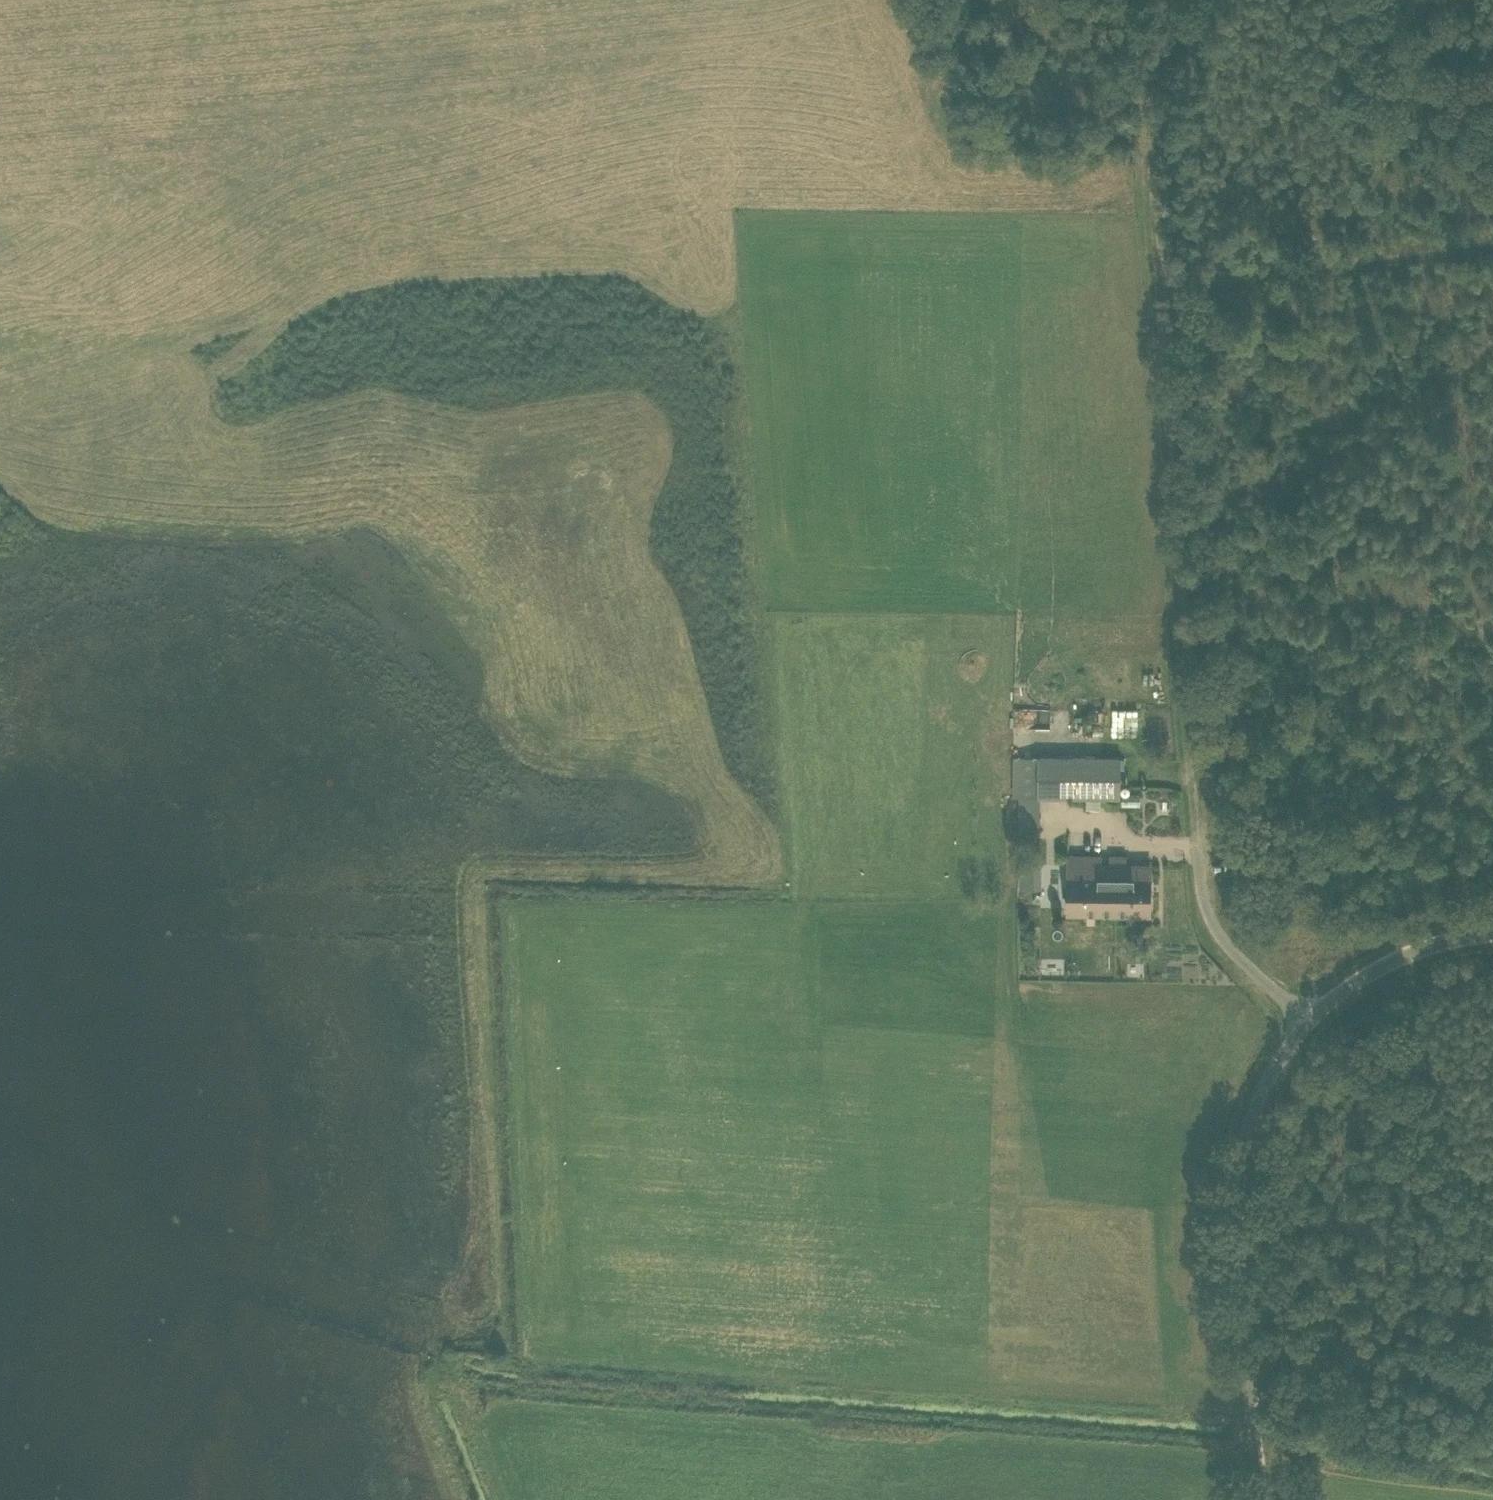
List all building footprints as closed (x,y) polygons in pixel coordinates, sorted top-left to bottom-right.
[(1120,797),(1120,756),(1013,756),(1013,797),(1018,797),(1018,804),(1017,804),(1017,821),(1031,821),(1031,833),(1045,833),(1045,822),(1048,822),(1048,803),(1040,803),(1040,797),(1120,797)] [(1042,855),(1019,855),(1019,889),(1042,889),(1042,855)] [(1125,865),(1125,856),(1109,856),(1109,863),(1101,863),(1101,856),(1068,856),(1068,914),(1150,914),(1150,865),(1125,865)]
